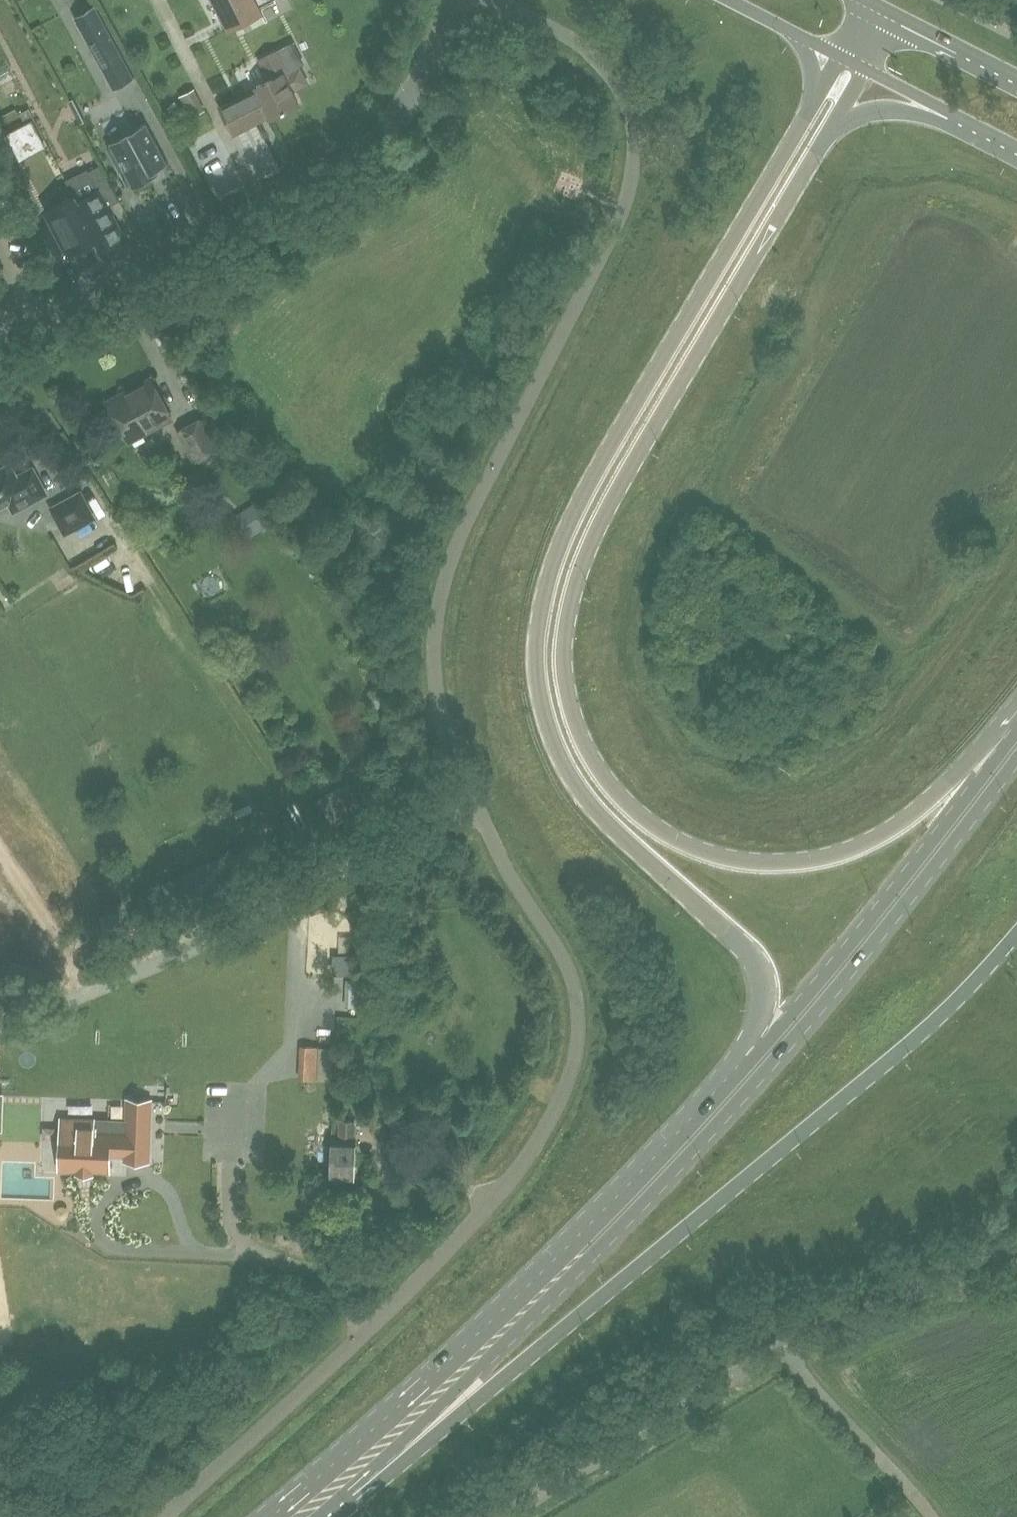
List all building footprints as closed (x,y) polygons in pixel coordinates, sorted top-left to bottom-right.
[(41,13),(34,0),(32,0),(24,4),(30,18),(41,13)] [(228,30),(260,14),(253,0),(212,0),(228,30)] [(107,27),(86,39),(101,67),(104,72),(125,60),(107,27)] [(233,132),(270,114),(271,115),(298,102),(292,92),(308,84),(299,65),(289,70),(279,50),(261,59),(270,78),(256,85),(257,87),(219,106),(233,132)] [(115,82),(133,77),(130,66),(112,71),(115,82)] [(183,96),(195,119),(210,112),(198,89),(183,96)] [(38,135),(30,119),(6,132),(13,147),(38,135)] [(111,142),(107,145),(127,183),(131,181),(133,185),(151,176),(148,172),(153,169),(156,173),(157,173),(155,168),(168,162),(146,120),(134,126),(109,139),(111,142)] [(100,164),(88,171),(93,180),(105,173),(100,164)] [(76,200),(95,237),(94,237),(101,250),(124,238),(107,205),(118,199),(114,191),(105,173),(93,180),(98,188),(76,200)] [(51,219),(39,225),(53,252),(65,246),(68,251),(94,237),(95,237),(76,200),(73,194),(46,209),(51,219)] [(151,378),(108,402),(129,440),(171,416),(151,378)] [(221,447),(204,417),(176,433),(193,463),(221,447)] [(7,502),(12,511),(28,502),(46,493),(32,468),(16,477),(10,464),(0,469),(0,505),(7,502)] [(93,517),(80,492),(52,507),(65,532),(93,517)] [(260,498),(244,508),(257,530),(274,520),(260,498)] [(387,701),(378,685),(369,691),(378,707),(387,701)] [(319,1046),(300,1045),(298,1078),(317,1079),(319,1046)] [(149,1100),(129,1099),(128,1138),(110,1137),(110,1133),(93,1132),(93,1120),(62,1118),(60,1167),(108,1168),(109,1149),(127,1149),(127,1159),(147,1160),(149,1100)] [(355,1118),(340,1118),(339,1134),(354,1134),(355,1118)] [(28,1155),(52,1155),(52,1130),(28,1130),(28,1155)] [(355,1141),(331,1140),(330,1177),(354,1178),(355,1141)]
